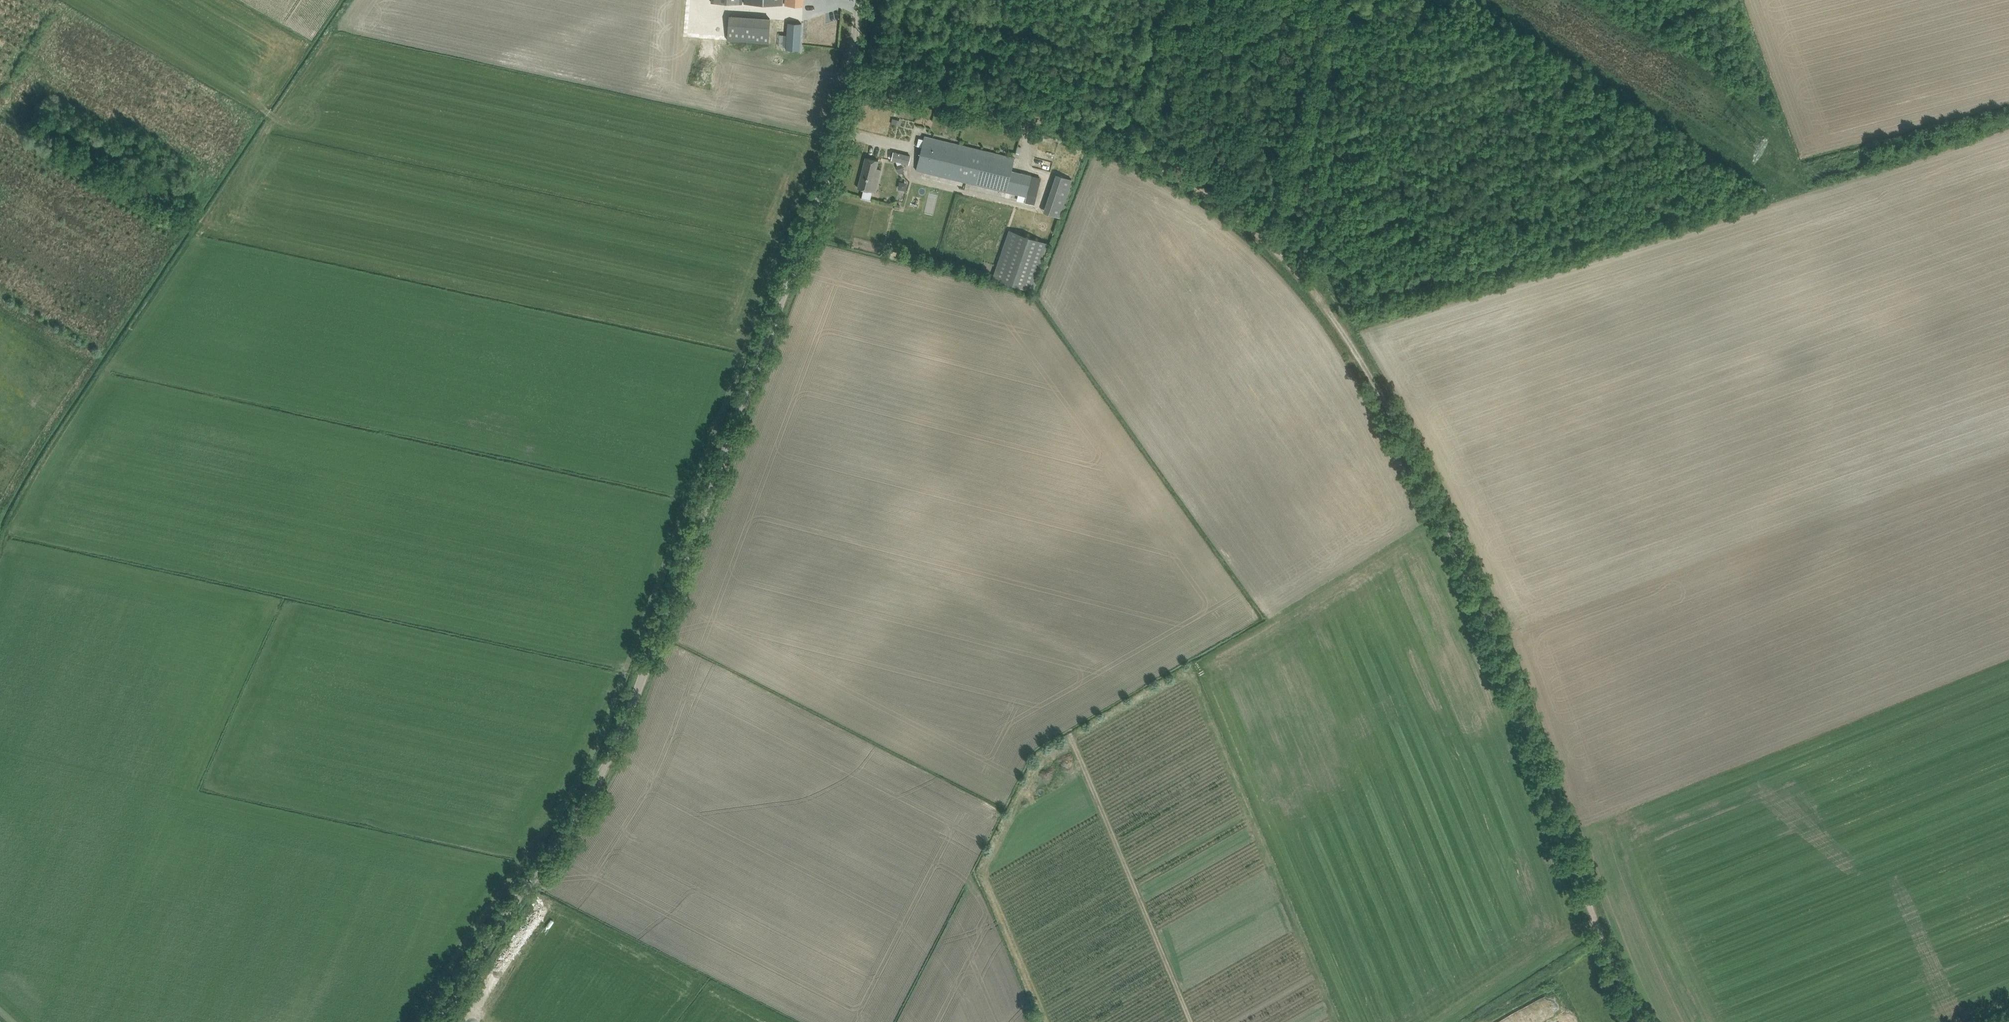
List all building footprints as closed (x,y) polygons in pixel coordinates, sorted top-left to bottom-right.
[(728,40),(768,43),(770,19),(730,16),(728,40)] [(800,50),(800,46),(801,23),(787,22),(786,45),(786,49),(800,50)] [(1012,171),(1015,157),(924,136),(916,170),(1026,196),(1025,202),(1034,204),(1041,178),(1012,171)] [(894,152),(892,161),(900,162),(902,154),(894,152)] [(866,157),(858,188),(863,189),(861,197),(869,199),(871,191),(875,176),(879,177),(881,169),(876,168),(878,160),(866,157)] [(899,173),(904,171),(901,163),(896,165),(899,173)] [(1056,173),(1042,211),(1058,216),(1072,179),(1056,173)] [(993,278),(1032,289),(1046,241),(1007,230),(993,278)]
